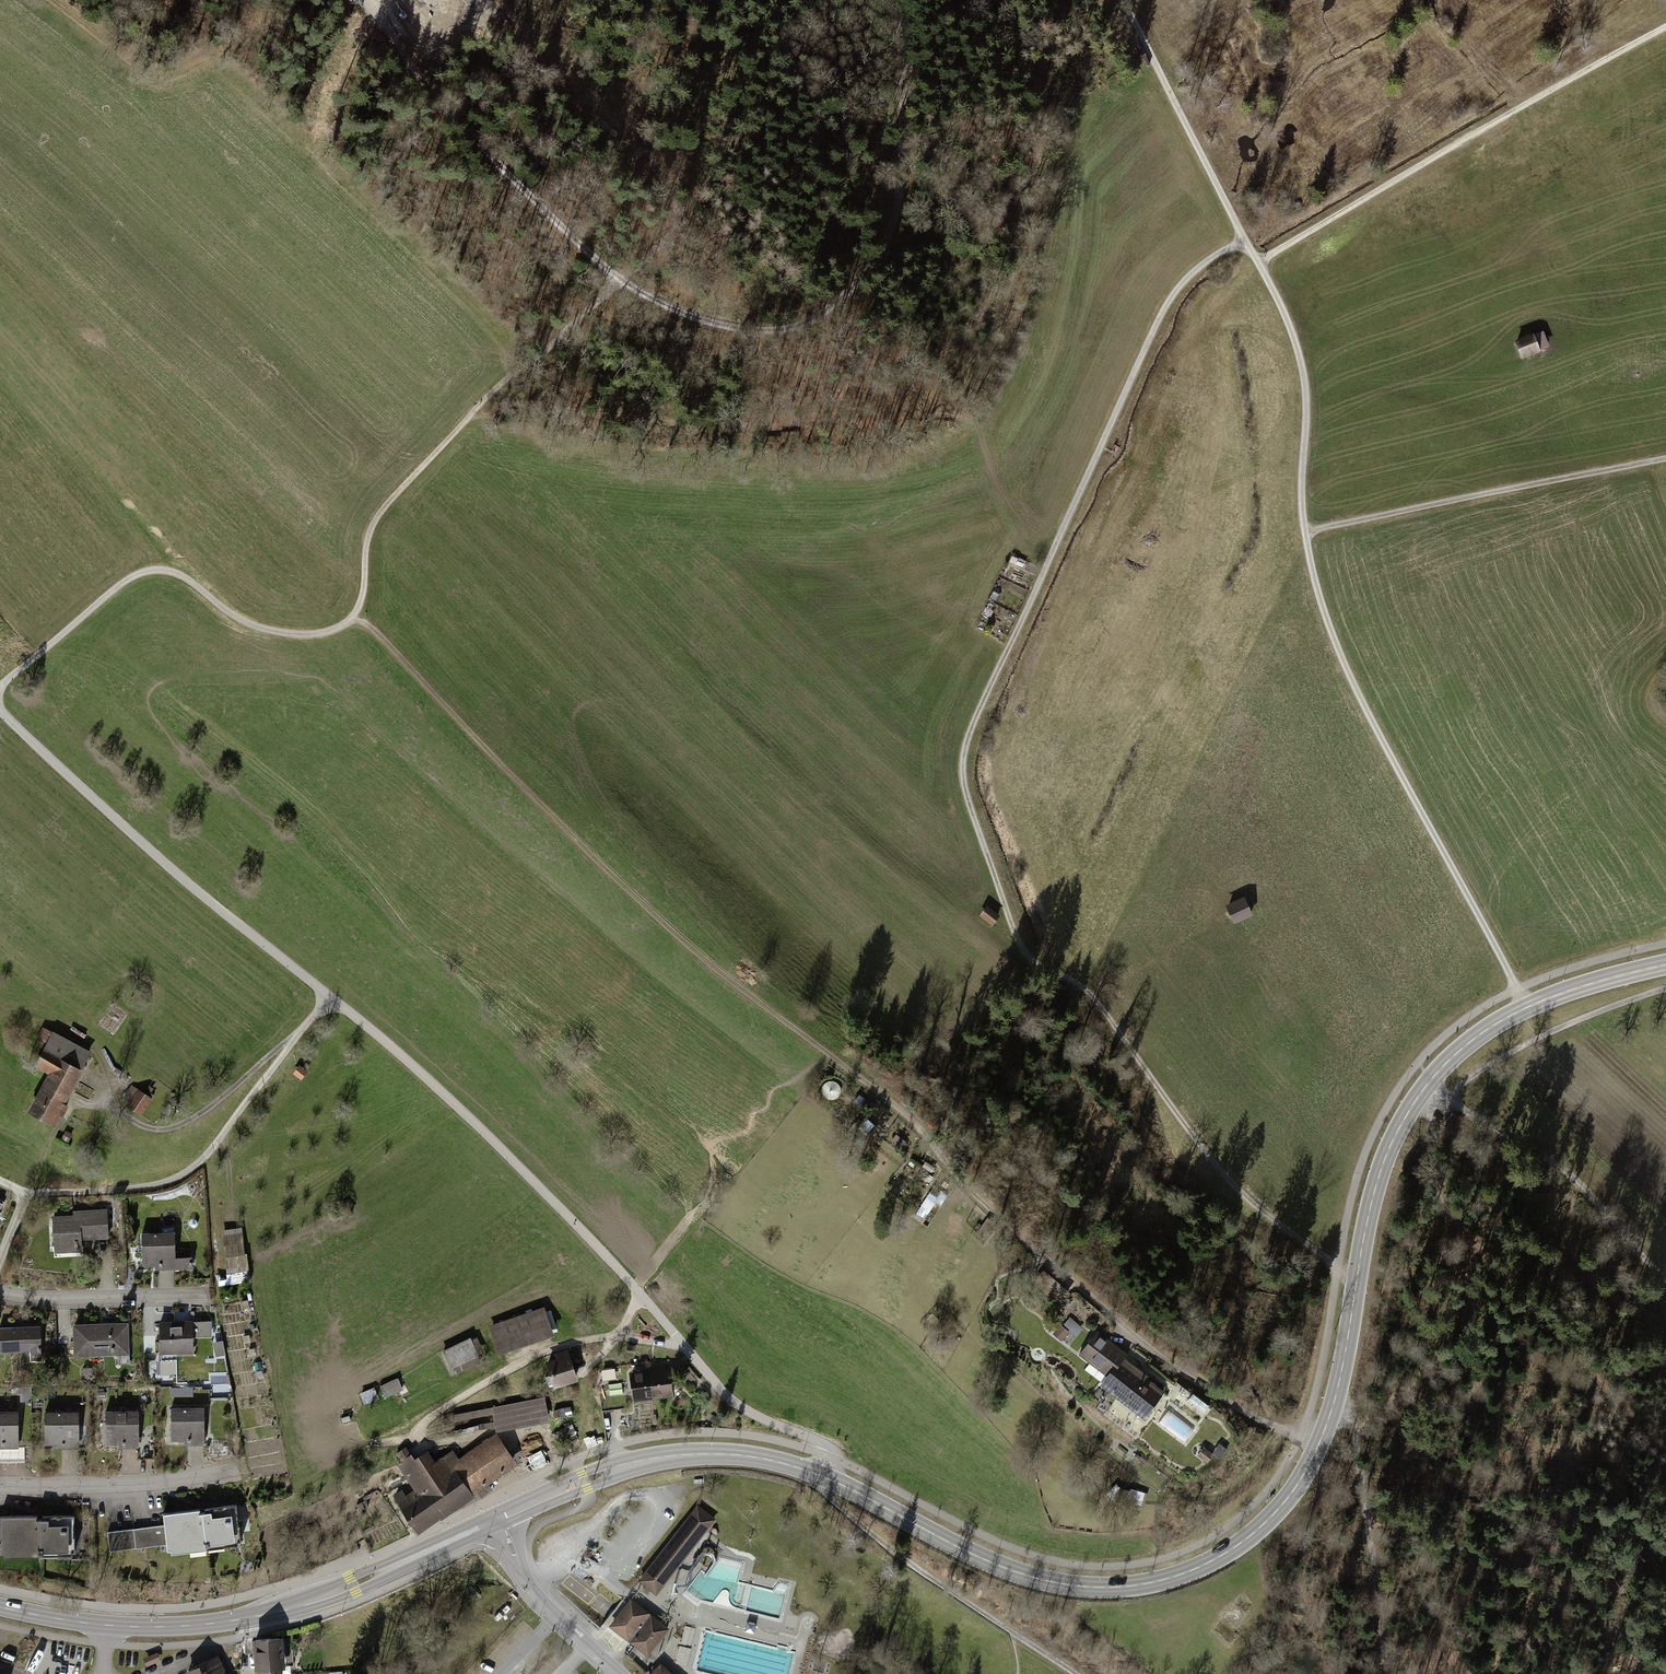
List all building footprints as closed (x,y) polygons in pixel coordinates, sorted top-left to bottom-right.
[(1514,342),(1521,358),(1547,347),(1540,331),(1514,342)] [(1226,906),(1233,923),(1250,915),(1243,899),(1226,906)] [(987,906),(979,916),(992,926),(999,916),(987,906)] [(30,1067),(43,1074),(70,1089),(89,1052),(49,1031),(30,1067)] [(292,1072),(302,1080),(308,1071),(299,1064),(292,1072)] [(43,1074),(24,1109),(51,1124),(70,1089),(43,1074)] [(151,1100),(133,1088),(122,1105),(139,1117),(151,1100)] [(865,1097),(860,1093),(854,1100),(859,1104),(865,1097)] [(867,1116),(862,1123),(870,1129),(875,1123),(867,1116)] [(895,1133),(892,1138),(901,1144),(905,1139),(895,1133)] [(926,1159),(923,1164),(933,1170),(936,1165),(926,1159)] [(929,1202),(924,1199),(917,1211),(922,1213),(929,1202)] [(73,1217),(50,1217),(50,1251),(79,1251),(79,1238),(106,1238),(105,1211),(73,1212),(73,1217)] [(992,1226),(985,1220),(978,1229),(984,1235),(992,1226)] [(216,1230),(222,1283),(251,1280),(245,1226),(216,1230)] [(172,1233),(140,1233),(140,1264),(152,1264),(152,1270),(190,1270),(190,1257),(173,1257),(172,1233)] [(540,1311),(488,1325),(495,1351),(547,1338),(540,1311)] [(1083,1329),(1068,1318),(1063,1325),(1077,1336),(1083,1329)] [(208,1322),(156,1323),(157,1356),(186,1355),(185,1338),(208,1338),(208,1322)] [(126,1324),(69,1324),(70,1357),(126,1356),(126,1324)] [(1058,1325),(1052,1333),(1062,1340),(1068,1332),(1058,1325)] [(0,1328),(0,1352),(24,1352),(24,1361),(38,1361),(38,1328),(0,1328)] [(1126,1353),(1095,1330),(1077,1354),(1105,1376),(1099,1385),(1140,1416),(1159,1391),(1120,1361),(1126,1353)] [(466,1336),(439,1351),(452,1376),(479,1361),(466,1336)] [(224,1338),(214,1340),(217,1355),(226,1354),(224,1338)] [(566,1354),(542,1358),(547,1388),(571,1383),(566,1354)] [(665,1368),(647,1370),(650,1402),(668,1401),(665,1368)] [(647,1370),(628,1371),(631,1404),(650,1402),(647,1370)] [(376,1387),(382,1399),(400,1391),(395,1379),(376,1387)] [(171,1396),(194,1396),(194,1386),(171,1386),(171,1396)] [(364,1399),(378,1395),(375,1387),(362,1391),(364,1399)] [(542,1399),(487,1408),(491,1430),(546,1421),(542,1399)] [(1164,1409),(1155,1421),(1183,1442),(1192,1430),(1164,1409)] [(198,1410),(167,1410),(167,1442),(198,1442),(198,1410)] [(75,1412),(39,1412),(39,1446),(75,1446),(75,1412)] [(135,1412),(100,1413),(101,1445),(135,1445),(135,1412)] [(0,1414),(0,1449),(15,1449),(15,1414),(0,1414)] [(395,1500),(416,1531),(513,1466),(492,1435),(458,1458),(452,1450),(431,1464),(423,1452),(400,1468),(413,1488),(395,1500)] [(1144,1490),(1119,1486),(1118,1497),(1143,1500),(1144,1490)] [(701,1505),(639,1581),(657,1595),(718,1519),(701,1505)] [(162,1524),(104,1532),(107,1552),(162,1545),(163,1554),(235,1545),(230,1506),(161,1515),(162,1524)] [(69,1555),(68,1516),(0,1518),(0,1557),(69,1555)] [(632,1599),(610,1626),(646,1655),(667,1628),(632,1599)] [(667,1631),(654,1654),(672,1664),(678,1653),(673,1650),(680,1638),(667,1631)] [(271,1668),(280,1667),(278,1638),(249,1640),(251,1669),(254,1669),(255,1673),(272,1673),(271,1668)] [(185,1672),(186,1673),(227,1673),(219,1656),(185,1672)] [(651,1673),(673,1673),(662,1663),(651,1673)]
